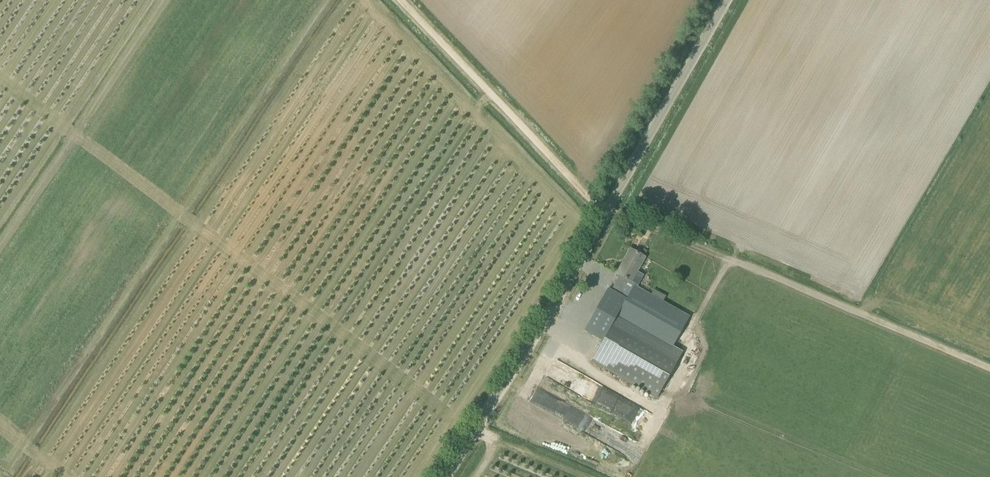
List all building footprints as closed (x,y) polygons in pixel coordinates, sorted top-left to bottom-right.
[(670,323),(682,330),(689,317),(663,302),(650,295),(630,284),(645,257),(630,249),(616,274),(619,275),(612,289),(608,287),(584,331),(603,341),(591,362),(657,398),(681,354),(660,342),(670,323)] [(654,289),(650,295),(663,302),(666,296),(654,289)]
